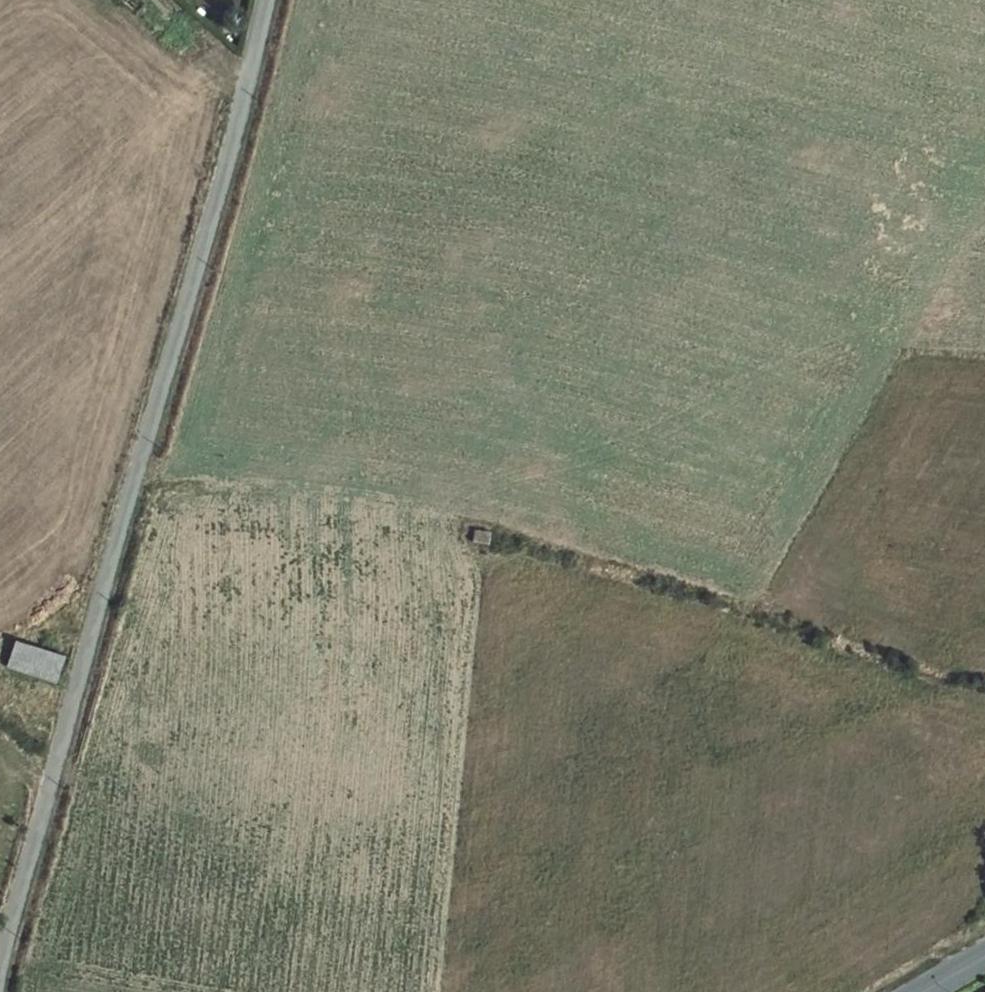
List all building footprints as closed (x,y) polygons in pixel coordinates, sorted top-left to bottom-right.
[(484,529),(472,528),(471,545),(484,547),(484,529)] [(6,668),(57,682),(65,653),(13,640),(6,668)]
